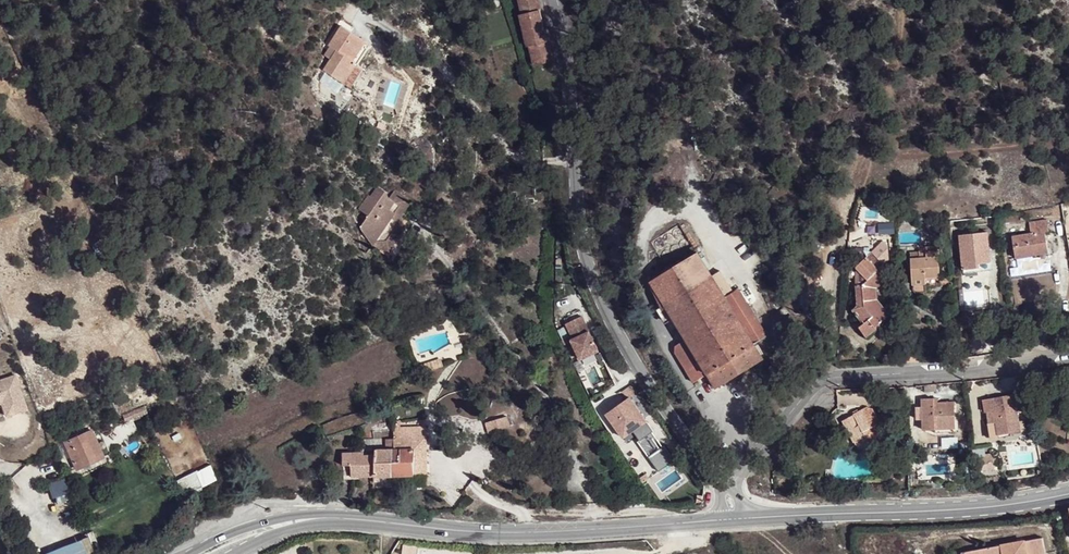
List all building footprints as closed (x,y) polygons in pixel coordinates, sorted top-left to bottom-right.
[(539,0),(520,0),(524,15),(520,16),(527,46),(530,46),(534,65),(552,61),(542,16),(539,0)] [(337,52),(332,59),(325,70),(351,88),(364,69),(359,65),(371,46),(343,27),(329,46),(331,48),(337,52)] [(326,55),(332,59),(337,52),(331,48),(326,55)] [(390,244),(404,224),(401,221),(413,202),(396,190),(391,198),(386,195),(388,192),(379,186),(371,197),(369,195),(359,209),(369,216),(361,228),(375,243),(377,242),(382,246),(390,244)] [(1033,250),(1048,248),(1045,233),(1049,232),(1047,219),(1030,222),(1032,234),(1013,237),(1016,258),(1034,255),(1033,250)] [(408,227),(404,224),(390,244),(382,246),(377,242),(375,243),(361,228),(373,247),(390,253),(408,227)] [(981,263),(991,262),(987,233),(959,236),(964,270),(981,268),(981,263)] [(927,277),(942,276),(939,248),(926,248),(926,253),(911,254),(914,286),(927,284),(927,277)] [(725,298),(724,297),(712,277),(697,253),(652,282),(668,307),(674,316),(688,339),(677,346),(677,354),(694,383),(708,374),(717,388),(763,359),(754,346),(770,336),(740,289),(725,298)] [(869,281),(864,285),(864,303),(857,308),(854,310),(864,324),(860,328),(868,337),(878,329),(877,327),(892,315),(879,301),(878,289),(888,279),(879,271),(884,266),(871,254),(858,267),(858,269),(869,281)] [(712,277),(724,297),(734,291),(722,272),(712,277)] [(864,303),(864,285),(855,284),(857,308),(864,303)] [(674,316),(668,307),(660,312),(665,321),(674,316)] [(793,324),(795,317),(792,313),(785,318),(790,325),(793,324)] [(581,360),(584,359),(599,351),(583,316),(567,324),(574,338),(572,340),(581,360)] [(909,361),(924,359),(923,343),(908,344),(909,361)] [(428,372),(444,367),(441,359),(426,364),(428,372)] [(414,368),(417,376),(428,372),(426,364),(414,368)] [(0,382),(0,408),(4,407),(24,400),(16,377),(0,382)] [(894,391),(880,392),(881,403),(895,403),(894,391)] [(1022,432),(1018,413),(1024,411),(1021,397),(1020,393),(1014,394),(988,399),(990,411),(987,412),(989,423),(991,436),(1012,432),(1012,434),(1022,432)] [(625,437),(634,430),(651,454),(649,456),(659,471),(675,460),(665,445),(663,446),(646,422),(648,421),(630,397),(608,413),(625,437)] [(922,407),(923,415),(923,430),(935,430),(935,433),(960,432),(959,421),(955,422),(954,401),(938,402),(938,398),(922,399),(922,407)] [(28,411),(24,400),(4,407),(8,418),(28,411)] [(860,437),(864,446),(886,435),(877,415),(872,405),(843,419),(853,441),(860,437)] [(127,423),(149,414),(146,408),(124,417),(127,423)] [(507,418),(487,425),(491,434),(510,428),(507,418)] [(75,480),(103,467),(114,462),(111,455),(104,457),(93,431),(66,443),(78,469),(71,472),(75,480)] [(857,450),(864,446),(860,437),(853,441),(857,450)] [(395,450),(393,450),(393,476),(415,476),(415,466),(428,466),(427,438),(395,438),(394,439),(395,450)] [(393,450),(388,450),(377,451),(376,457),(365,457),(364,453),(344,454),(344,481),(354,480),(353,477),(393,476),(393,450)] [(1026,470),(1033,469),(1031,460),(1024,462),(1026,470)] [(415,466),(415,476),(428,476),(428,466),(415,466)] [(179,479),(185,495),(211,484),(205,469),(179,479)] [(977,552),(978,553),(1046,553),(1043,539),(977,552)] [(85,541),(47,553),(90,553),(85,541)]
